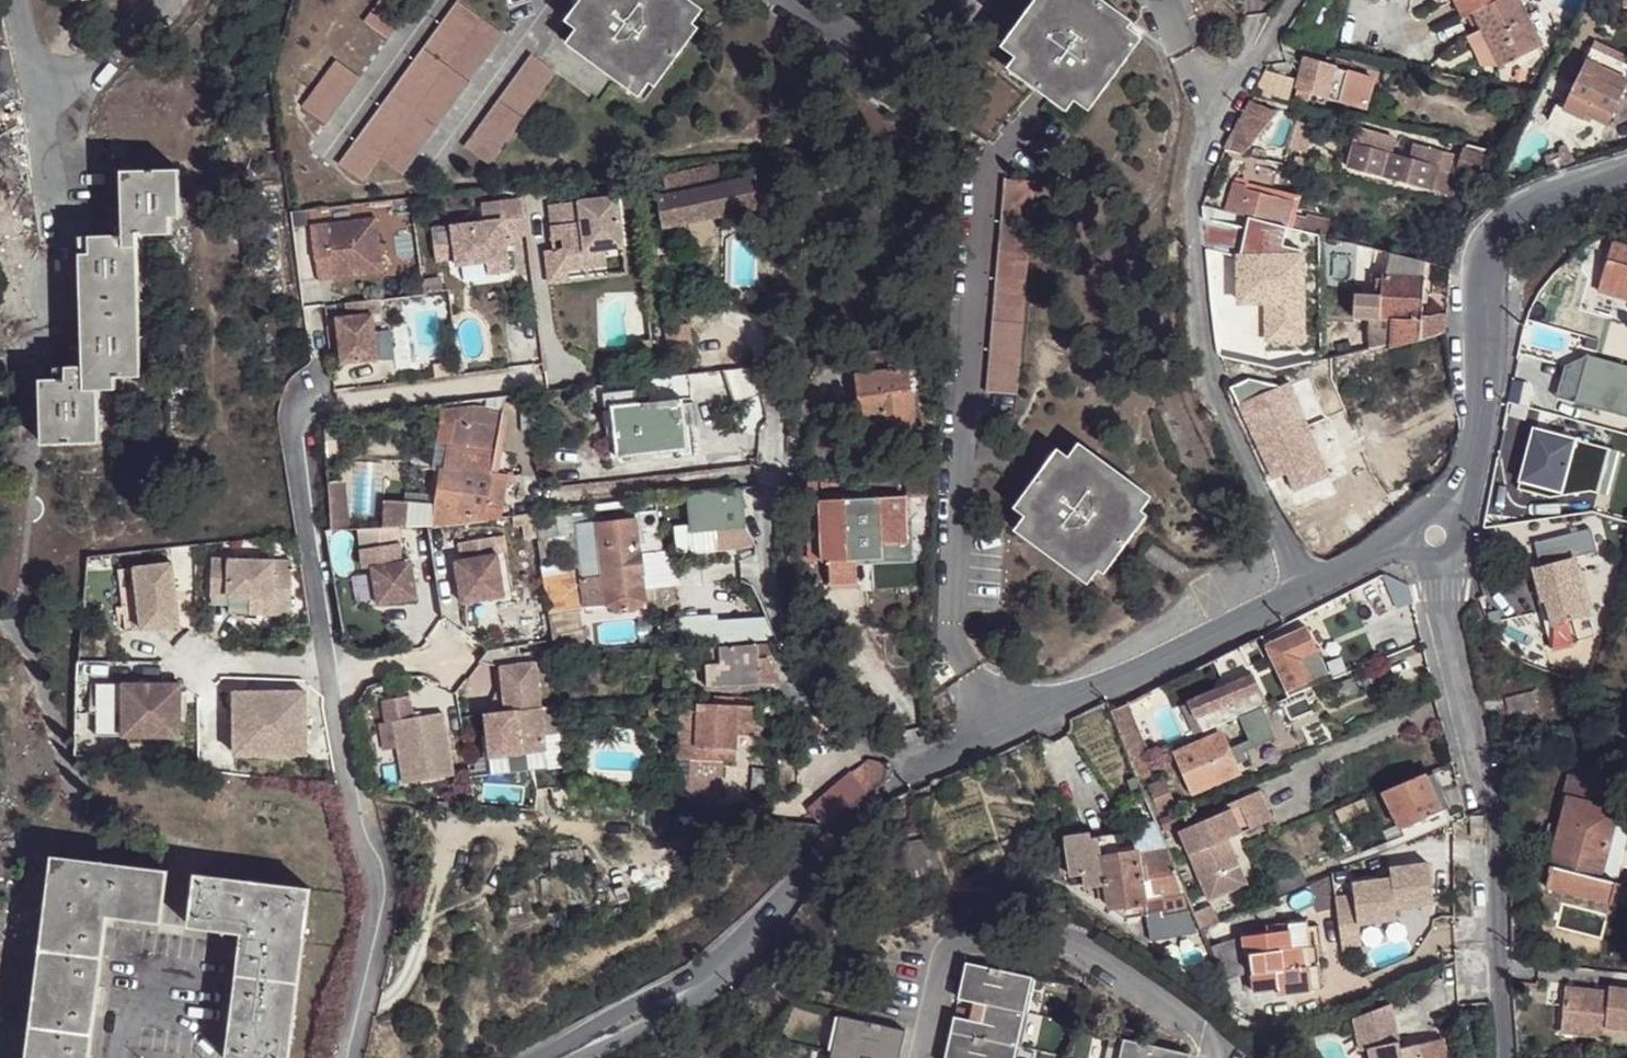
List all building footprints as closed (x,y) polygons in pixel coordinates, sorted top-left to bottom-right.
[(388,45),(420,0),(382,0),(363,26),(388,45)] [(656,89),(699,31),(694,26),(703,13),(686,0),(584,0),(566,23),(578,32),(567,46),(639,100),(650,86),(656,89)] [(1086,118),(1138,46),(1125,36),(1128,29),(1087,0),(1037,0),(997,54),(1011,65),(1005,77),(1063,119),(1071,109),(1086,118)] [(1462,18),(1471,13),(1501,0),(1452,0),(1462,18)] [(1471,13),(1482,35),(1499,69),(1540,49),(1526,20),(1517,0),(1501,0),(1471,13)] [(381,162),(403,176),(504,39),(457,5),(340,166),(365,184),(381,162)] [(1545,12),(1526,20),(1540,49),(1557,34),(1545,12)] [(1499,69),(1482,35),(1464,44),(1479,73),(1499,69)] [(1588,56),(1626,75),(1626,59),(1595,43),(1588,56)] [(1588,56),(1564,104),(1586,115),(1587,110),(1609,121),(1626,87),(1626,75),(1588,56)] [(465,149),(490,166),(556,75),(532,57),(465,149)] [(1305,59),(1295,87),(1303,90),(1363,108),(1372,80),(1352,74),(1333,68),(1305,59)] [(304,107),(328,126),(362,79),(337,61),(304,107)] [(1294,80),(1266,72),(1255,91),(1276,99),(1278,94),(1289,97),(1294,80)] [(1303,90),(1295,87),(1293,93),(1301,96),(1303,90)] [(1277,109),(1247,101),(1226,143),(1244,148),(1277,109)] [(1314,127),(1297,121),(1289,147),(1307,153),(1314,127)] [(1356,171),(1431,190),(1432,189),(1453,194),(1459,173),(1436,167),(1439,153),(1416,149),(1412,161),(1388,155),(1391,140),(1366,134),(1362,148),(1356,171)] [(1271,159),(1285,161),(1286,150),(1274,147),(1271,159)] [(1463,159),(1459,173),(1480,180),(1487,160),(1465,152),(1463,159)] [(1463,159),(1439,153),(1436,167),(1459,173),(1463,159)] [(713,168),(723,218),(761,210),(756,178),(725,184),(721,167),(713,168)] [(665,229),(723,218),(713,168),(705,170),(708,188),(659,197),(665,229)] [(92,255),(82,256),(85,367),(67,368),(68,380),(42,381),(44,444),(102,443),(100,393),(117,392),(116,379),(140,379),(139,237),(172,235),(172,218),(180,217),(178,170),(121,172),(123,237),(91,238),(92,255)] [(659,197),(708,188),(705,170),(655,179),(659,197)] [(1280,172),(1271,170),(1270,177),(1279,179),(1280,172)] [(1035,182),(1005,180),(987,393),(1017,395),(1035,182)] [(1235,183),(1227,212),(1240,214),(1273,222),(1289,227),(1290,216),(1294,200),(1247,189),(1247,186),(1235,183)] [(564,225),(567,249),(556,250),(548,251),(551,272),(569,270),(607,265),(606,249),(625,247),(619,197),(550,205),(553,227),(564,225)] [(529,236),(524,200),(484,205),(486,222),(453,226),(457,259),(458,266),(488,263),(489,274),(512,272),(507,238),(529,236)] [(1290,216),(1289,227),(1324,236),(1326,227),(1290,216)] [(378,218),(313,227),(317,261),(334,259),(337,278),(385,272),(378,218)] [(564,225),(553,227),(556,250),(567,249),(564,225)] [(457,259),(453,226),(433,228),(437,262),(457,259)] [(1613,242),(1602,279),(1615,283),(1613,294),(1626,298),(1626,247),(1613,242)] [(1303,253),(1237,255),(1239,304),(1266,303),(1268,343),(1307,341),(1303,253)] [(1419,338),(1420,316),(1423,277),(1424,260),(1399,254),(1391,276),(1381,275),(1382,298),(1371,298),(1355,297),(1354,319),(1365,319),(1379,320),(1378,346),(1419,338)] [(334,259),(317,261),(320,281),(337,278),(334,259)] [(569,270),(551,272),(552,283),(571,281),(569,270)] [(1382,298),(1381,275),(1372,275),(1371,298),(1382,298)] [(376,300),(343,304),(345,321),(334,323),(340,369),(378,364),(372,318),(378,317),(376,300)] [(1432,315),(1420,316),(1419,338),(1441,335),(1444,313),(1432,315)] [(1378,346),(1379,320),(1365,319),(1362,349),(1378,346)] [(944,349),(944,342),(929,343),(929,350),(944,349)] [(884,349),(857,352),(859,373),(886,370),(884,349)] [(1310,364),(1313,385),(1389,373),(1386,352),(1310,364)] [(1589,357),(1566,370),(1559,395),(1626,415),(1626,367),(1589,357)] [(889,370),(886,370),(859,373),(863,416),(874,414),(912,411),(908,368),(906,368),(905,362),(888,363),(889,370)] [(763,395),(752,366),(726,375),(735,405),(763,395)] [(1232,386),(1239,404),(1259,396),(1251,378),(1232,386)] [(1278,429),(1296,421),(1282,387),(1251,378),(1259,396),(1262,395),(1278,429)] [(640,389),(639,379),(607,384),(609,404),(615,404),(614,391),(640,389)] [(641,402),(640,389),(614,391),(615,404),(641,402)] [(1259,396),(1239,404),(1273,478),(1289,472),(1297,490),(1331,475),(1306,416),(1296,421),(1278,429),(1262,395),(1259,396)] [(641,402),(615,404),(619,455),(656,452),(683,450),(680,427),(690,427),(687,396),(641,402)] [(468,402),(469,407),(473,406),(503,408),(505,398),(468,402)] [(436,525),(484,518),(487,501),(503,504),(509,476),(500,474),(493,473),(503,408),(473,406),(469,407),(468,402),(457,403),(440,418),(435,445),(450,447),(444,474),(437,472),(433,504),(387,505),(387,527),(398,526),(436,525)] [(510,409),(503,408),(493,473),(500,474),(510,409)] [(874,414),(877,437),(914,435),(912,411),(874,414)] [(859,439),(877,437),(874,414),(863,416),(856,417),(859,439)] [(683,450),(656,452),(656,460),(696,455),(694,427),(690,427),(680,427),(683,450)] [(1608,449),(1534,427),(1519,484),(1562,493),(1594,492),(1608,449)] [(437,472),(444,474),(450,447),(435,445),(430,471),(437,472)] [(1098,579),(1105,582),(1145,524),(1141,519),(1150,505),(1079,453),(1067,466),(1056,458),(1013,517),(1025,525),(1015,539),(1086,592),(1098,579)] [(935,474),(908,475),(909,497),(935,495),(935,474)] [(344,480),(328,481),(332,530),(348,530),(344,480)] [(820,481),(795,482),(796,493),(820,492),(820,481)] [(749,550),(743,489),(724,491),(708,493),(690,494),(694,532),(717,530),(719,553),(749,550)] [(905,496),(822,500),(825,560),(831,560),(832,583),(857,582),(857,559),(884,558),(883,544),(908,543),(905,496)] [(825,560),(822,500),(808,502),(810,561),(825,560)] [(503,504),(487,501),(484,518),(501,516),(503,504)] [(1299,515),(1302,519),(1310,513),(1307,509),(1299,515)] [(585,515),(555,518),(557,538),(572,536),(586,534),(586,529),(585,515)] [(557,538),(555,518),(541,520),(544,538),(557,538)] [(608,605),(610,607),(621,615),(636,612),(645,603),(645,593),(646,588),(638,530),(637,523),(598,528),(604,579),(608,605)] [(387,527),(360,529),(365,567),(373,566),(379,604),(418,598),(412,561),(403,562),(398,526),(387,527)] [(658,527),(638,530),(646,588),(680,582),(675,552),(662,555),(658,527)] [(578,583),(604,579),(598,528),(586,529),(586,534),(572,536),(578,583)] [(462,553),(455,554),(462,597),(504,590),(498,548),(496,530),(460,536),(462,553)] [(719,553),(717,530),(694,532),(696,555),(719,553)] [(1570,537),(1575,557),(1596,552),(1594,540),(1587,542),(1585,533),(1570,537)] [(908,543),(883,544),(884,558),(908,557),(908,543)] [(1590,614),(1575,557),(1552,563),(1565,620),(1590,614)] [(288,563),(208,559),(206,595),(224,596),(223,605),(223,612),(286,615),(288,563)] [(171,562),(116,568),(121,630),(176,625),(171,562)] [(1565,620),(1552,563),(1534,568),(1543,600),(1544,600),(1551,624),(1565,620)] [(545,581),(549,605),(576,601),(573,578),(545,581)] [(582,610),(610,607),(608,605),(604,579),(578,583),(582,610)] [(224,596),(206,595),(218,606),(223,605),(224,596)] [(556,652),(583,651),(576,601),(549,605),(556,652)] [(1298,616),(1260,635),(1286,690),(1308,679),(1299,658),(1316,649),(1305,626),(1302,628),(1298,616)] [(779,642),(770,621),(717,623),(718,645),(769,642),(779,642)] [(770,654),(769,642),(718,645),(719,664),(705,664),(706,688),(781,682),(765,654),(770,654)] [(536,656),(550,753),(570,751),(556,654),(536,656)] [(536,656),(500,662),(506,707),(486,710),(495,768),(551,761),(550,753),(536,656)] [(1257,673),(1191,701),(1203,731),(1269,704),(1257,673)] [(186,685),(102,683),(101,712),(128,713),(126,735),(184,737),(186,685)] [(456,764),(445,702),(416,707),(412,685),(384,690),(389,712),(396,711),(408,773),(456,764)] [(306,690),(235,689),(234,752),(305,753),(306,690)] [(740,696),(712,696),(713,704),(740,704),(740,696)] [(1128,702),(1114,708),(1112,710),(1133,760),(1150,753),(1128,702)] [(747,721),(756,721),(755,705),(740,704),(713,704),(698,704),(698,710),(681,710),(680,758),(693,759),(692,795),(726,795),(726,760),(738,760),(739,733),(748,733),(747,721)] [(128,713),(101,712),(100,734),(126,735),(128,713)] [(756,721),(747,721),(748,733),(761,733),(761,721),(756,721)] [(1236,727),(1222,733),(1239,771),(1254,764),(1236,727)] [(1239,771),(1222,733),(1176,752),(1193,790),(1239,771)] [(811,813),(818,823),(835,827),(878,788),(889,783),(886,772),(887,770),(892,763),(869,758),(868,762),(859,770),(811,813)] [(1425,769),(1383,788),(1403,833),(1406,839),(1446,822),(1442,809),(1425,769)] [(1606,785),(1573,777),(1549,870),(1552,870),(1548,885),(1612,901),(1617,880),(1601,877),(1618,808),(1601,803),(1606,785)] [(1165,780),(1150,786),(1159,808),(1174,802),(1165,780)] [(1230,808),(1181,832),(1210,900),(1247,884),(1232,848),(1223,852),(1219,843),(1228,839),(1272,820),(1260,791),(1228,803),(1230,808)] [(1363,797),(1341,807),(1346,820),(1368,809),(1363,797)] [(1097,898),(1109,895),(1102,857),(1119,853),(1115,836),(1100,837),(1097,830),(1062,835),(1068,880),(1081,878),(1083,892),(1096,890),(1097,898)] [(1361,859),(1406,839),(1403,833),(1359,852),(1361,859)] [(1219,843),(1223,852),(1232,848),(1228,839),(1219,843)] [(903,878),(913,881),(940,867),(925,843),(897,850),(903,878)] [(1159,890),(1185,887),(1169,847),(1138,853),(1145,895),(1159,890)] [(1146,901),(1145,895),(1138,853),(1138,850),(1119,853),(1102,857),(1109,895),(1110,907),(1135,902),(1146,901)] [(55,858),(31,1057),(91,1057),(108,917),(158,924),(167,871),(55,858)] [(1353,894),(1335,897),(1342,948),(1362,946),(1358,921),(1396,916),(1395,906),(1433,900),(1427,861),(1389,867),(1391,877),(1352,883),(1353,894)] [(1300,869),(1270,883),(1275,896),(1306,882),(1300,869)] [(197,875),(191,928),(244,935),(229,1057),(291,1057),(310,892),(197,875)] [(1328,880),(1315,883),(1322,908),(1334,904),(1328,880)] [(1162,913),(1159,890),(1145,895),(1146,901),(1135,902),(1137,917),(1162,913)] [(1137,917),(1135,902),(1110,907),(1120,915),(1125,919),(1137,917)] [(1212,905),(1196,912),(1202,928),(1219,921),(1212,905)] [(1267,932),(1242,935),(1245,955),(1250,954),(1255,992),(1276,990),(1276,994),(1310,990),(1322,988),(1316,945),(1310,946),(1307,920),(1266,925),(1267,932)] [(1239,937),(1209,946),(1223,980),(1244,974),(1239,937)] [(980,1007),(976,1027),(960,1023),(952,1057),(1023,1057),(1041,984),(972,969),(963,1004),(980,1007)] [(1609,1032),(1610,1023),(1626,1024),(1626,984),(1611,984),(1611,988),(1567,986),(1565,1030),(1609,1032)] [(1351,1018),(1359,1051),(1367,1049),(1369,1057),(1448,1057),(1443,1037),(1400,1047),(1390,1004),(1351,1018)] [(841,1017),(832,1057),(904,1057),(910,1032),(841,1017)] [(1122,1057),(1193,1057),(1126,1042),(1122,1057)]
